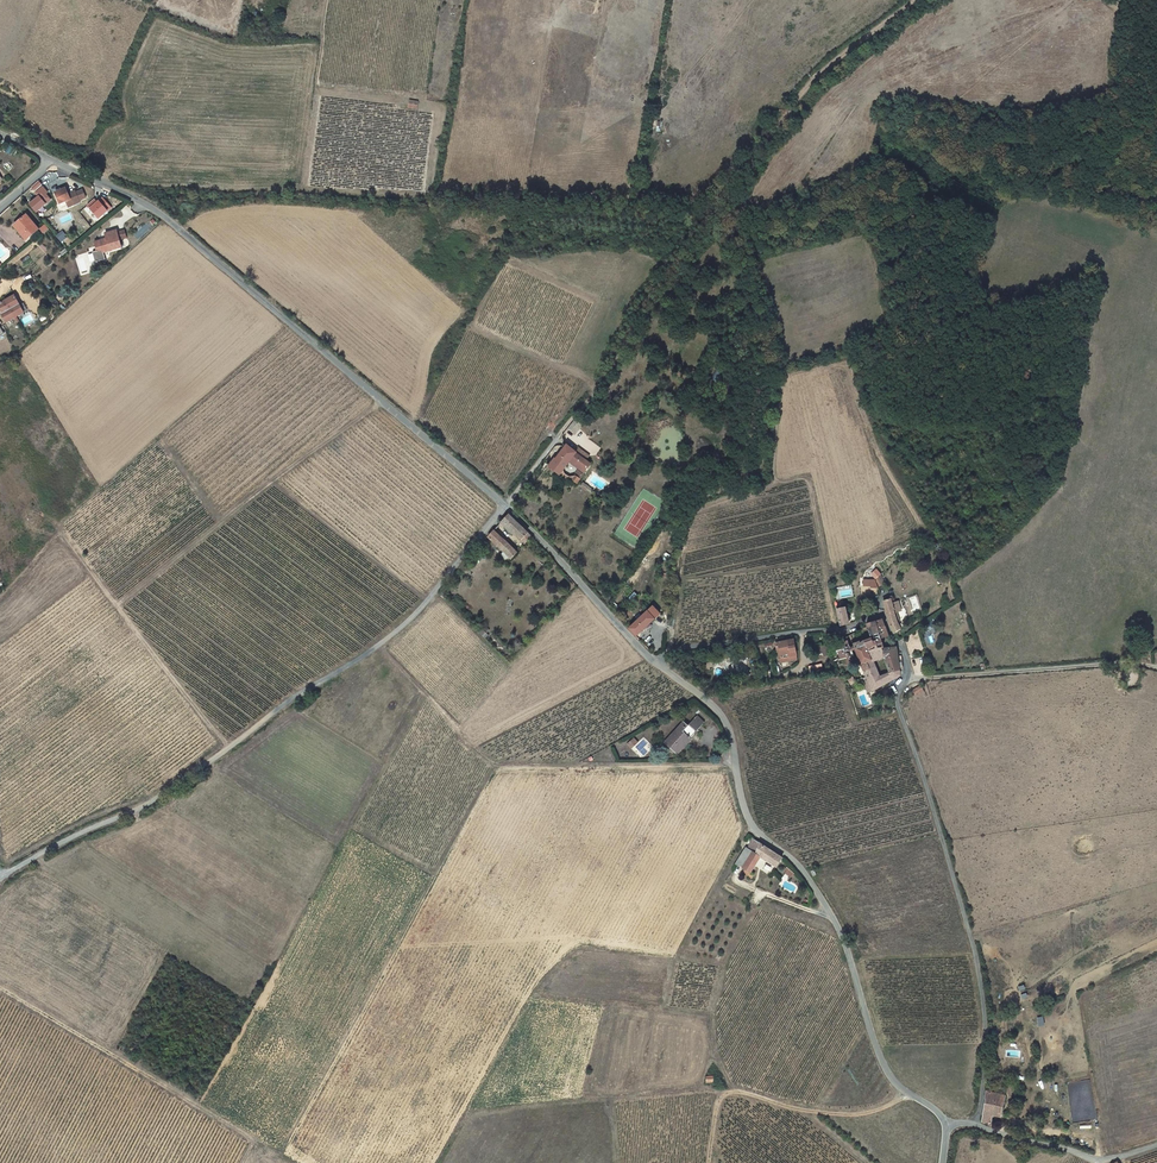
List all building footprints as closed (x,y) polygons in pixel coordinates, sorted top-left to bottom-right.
[(410,100),(409,108),(418,110),(419,101),(410,100)] [(42,185),(38,181),(32,186),(36,190),(42,185)] [(51,200),(46,194),(47,192),(43,187),(36,193),(39,197),(30,205),(36,212),(51,200)] [(85,197),(83,191),(76,193),(71,195),(70,193),(68,194),(66,188),(55,193),(60,204),(66,201),(69,207),(80,202),(79,200),(85,197)] [(94,199),(87,205),(99,218),(111,208),(103,198),(98,203),(94,199)] [(71,221),(69,211),(55,215),(59,230),(66,228),(65,223),(71,221)] [(39,229),(27,214),(14,226),(22,235),(23,234),(27,239),(39,229)] [(117,233),(117,231),(106,234),(107,239),(95,242),(98,251),(103,249),(104,253),(122,247),(120,243),(117,233)] [(125,231),(117,233),(120,243),(127,241),(125,231)] [(65,236),(62,232),(56,236),(60,240),(65,236)] [(106,259),(104,253),(103,249),(98,251),(93,252),(96,262),(106,259)] [(24,312),(15,295),(5,301),(9,310),(11,309),(15,317),(16,316),(24,312)] [(5,301),(0,303),(0,312),(2,315),(6,322),(15,317),(11,309),(9,310),(5,301)] [(568,428),(575,434),(584,422),(577,417),(568,428)] [(585,471),(590,463),(586,460),(575,452),(567,445),(550,467),(559,474),(561,473),(561,472),(569,461),(570,460),(572,461),(585,471)] [(575,452),(586,460),(589,456),(578,448),(575,452)] [(577,483),(583,474),(578,470),(574,476),(575,476),(573,480),(572,480),(577,483)] [(561,472),(561,473),(563,474),(562,475),(562,476),(563,477),(564,477),(565,475),(567,477),(564,479),(567,481),(570,478),(572,480),(573,480),(561,472)] [(525,543),(531,537),(509,515),(503,521),(514,532),(525,543)] [(514,532),(503,521),(501,523),(512,534),(514,532)] [(517,552),(494,530),(488,537),(512,559),(517,552)] [(861,595),(877,594),(877,588),(883,587),(882,577),(863,578),(864,585),(860,585),(861,595)] [(895,635),(896,637),(903,633),(902,631),(900,624),(897,616),(893,606),(892,602),(884,605),(885,610),(886,616),(887,620),(890,629),(895,635)] [(893,606),(897,616),(902,614),(899,604),(893,606)] [(651,609),(627,630),(634,639),(659,617),(651,609)] [(845,610),(836,612),(840,628),(849,626),(845,610)] [(881,639),(882,641),(888,639),(882,624),(876,626),(881,639)] [(881,639),(876,626),(866,628),(867,631),(861,633),(866,645),(881,639)] [(854,646),(855,648),(855,651),(864,648),(866,652),(872,650),(874,654),(883,651),(885,650),(882,641),(881,639),(866,645),(861,647),(860,644),(854,646)] [(781,662),(795,660),(793,645),(779,648),(781,662)] [(795,660),(781,662),(779,648),(774,649),(778,667),(781,667),(796,664),(795,660)] [(838,651),(840,659),(849,657),(846,648),(838,651)] [(855,651),(861,667),(865,666),(868,665),(871,664),(866,652),(864,648),(855,651)] [(873,677),(866,680),(873,693),(900,680),(901,679),(900,673),(890,676),(886,655),(885,652),(884,653),(883,651),(874,654),(872,650),(866,652),(871,664),(868,665),(873,677)] [(896,651),(885,652),(886,655),(890,676),(900,673),(897,653),(896,651)] [(923,689),(914,693),(916,698),(925,694),(923,689)] [(693,723),(688,729),(696,736),(702,730),(693,723)] [(683,725),(663,746),(675,757),(689,744),(681,736),(687,729),(683,725)] [(631,748),(639,741),(635,737),(627,744),(631,748)] [(643,738),(633,749),(638,754),(642,757),(648,751),(644,747),(648,743),(643,738)] [(784,862),(753,840),(748,851),(753,855),(743,871),(751,876),(761,860),(778,870),(784,862)] [(753,855),(748,851),(745,850),(736,867),(743,871),(753,855)] [(784,872),(792,877),(795,872),(787,867),(784,872)] [(1010,1098),(990,1093),(989,1101),(990,1102),(985,1124),(994,1128),(998,1130),(999,1124),(996,1123),(997,1118),(1001,1119),(1001,1116),(1007,1117),(1010,1098)]
